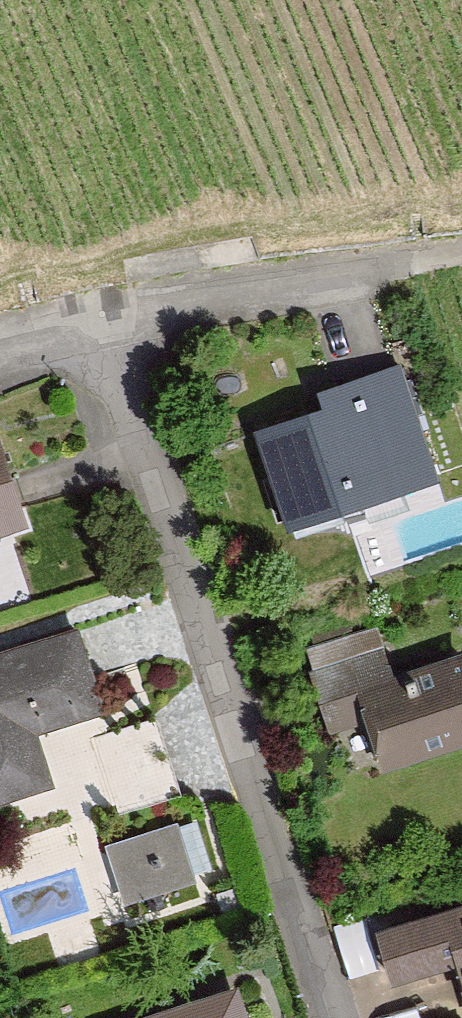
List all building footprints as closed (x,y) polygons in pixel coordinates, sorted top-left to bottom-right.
[(402,376),(258,421),(294,533),(438,487),(402,376)] [(32,533),(0,449),(0,545),(32,533)] [(0,655),(0,815),(66,793),(47,737),(110,716),(80,628),(0,655)] [(295,698),(316,753),(370,732),(390,784),(461,756),(461,663),(397,688),(387,662),(295,698)] [(376,934),(391,988),(461,969),(461,911),(376,934)] [(165,1017),(249,1017),(240,992),(165,1017)]
